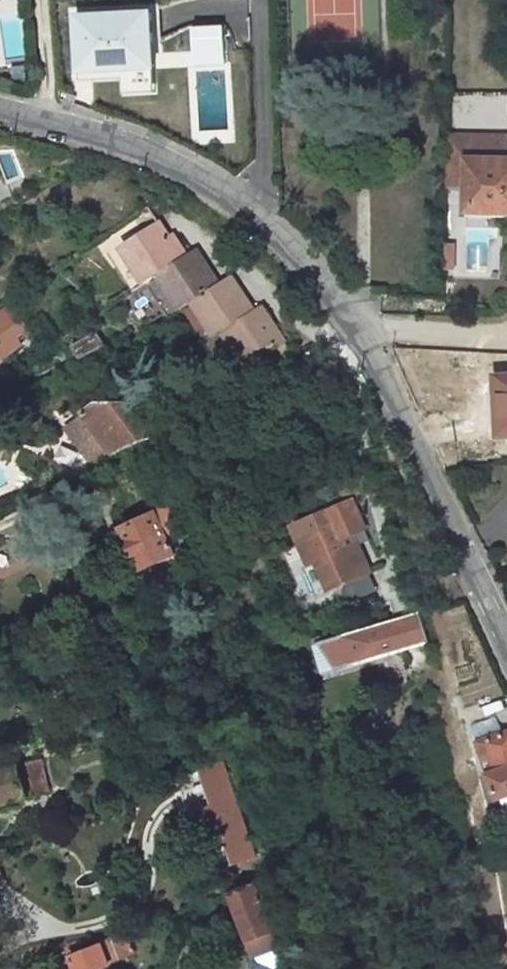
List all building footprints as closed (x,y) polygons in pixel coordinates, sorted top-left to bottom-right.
[(77,23),(79,78),(154,73),(151,19),(77,23)] [(232,64),(230,35),(190,37),(191,66),(232,64)] [(155,96),(154,73),(79,78),(80,85),(120,83),(121,98),(155,96)] [(506,138),(445,137),(444,187),(464,187),(464,160),(506,161),(506,139),(506,138)] [(506,214),(506,161),(464,160),(464,187),(464,207),(502,208),(502,214),(506,214)] [(122,256),(144,290),(154,284),(183,266),(161,231),(122,256)] [(189,312),(214,297),(192,260),(183,266),(154,284),(175,321),(189,312)] [(217,344),(248,325),(227,290),(214,297),(189,312),(210,348),(217,344)] [(31,332),(9,306),(0,314),(0,363),(8,357),(6,354),(31,332)] [(217,344),(238,378),(277,355),(256,320),(248,325),(217,344)] [(84,419),(64,429),(88,469),(146,442),(126,408),(95,408),(84,419)] [(330,592),(337,611),(362,601),(354,582),(363,579),(346,541),(359,536),(359,535),(345,502),(317,515),(324,532),(293,546),(302,567),(309,564),(322,595),(330,592)] [(170,508),(121,533),(141,575),(171,560),(179,576),(195,568),(188,552),(197,547),(188,527),(181,530),(170,508)] [(416,617),(318,649),(337,677),(426,648),(416,617)] [(479,735),(492,772),(501,797),(506,795),(506,727),(479,735)] [(0,771),(0,804),(49,791),(41,760),(0,771)] [(235,862),(252,855),(227,793),(210,800),(213,806),(198,812),(212,847),(226,841),(235,862)] [(278,947),(275,941),(291,935),(270,879),(262,882),(230,895),(253,955),(248,956),(251,968),(269,968),(269,967),(284,964),(278,947)] [(104,943),(112,962),(132,955),(125,936),(104,943)] [(72,968),(101,968),(113,965),(112,962),(104,943),(67,958),(72,968)]
